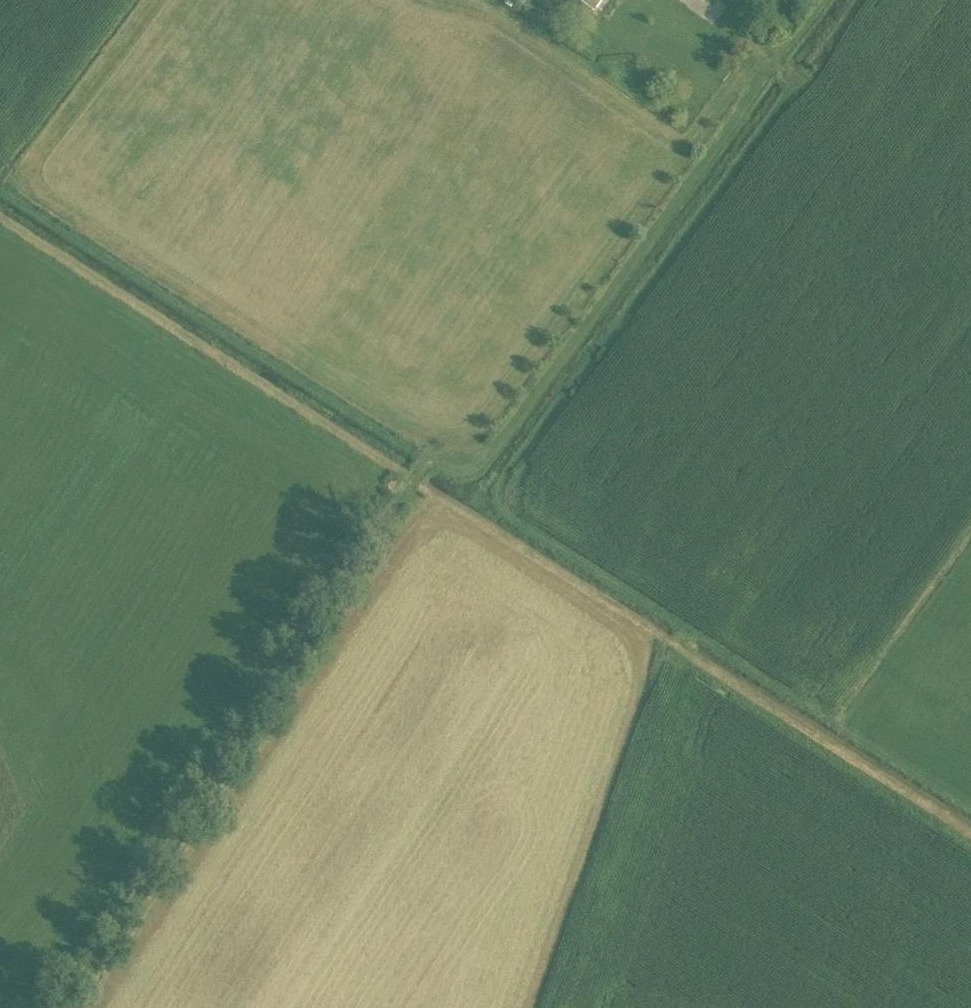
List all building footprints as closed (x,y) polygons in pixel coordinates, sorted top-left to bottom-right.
[(594,12),(603,0),(577,0),(594,12)]
